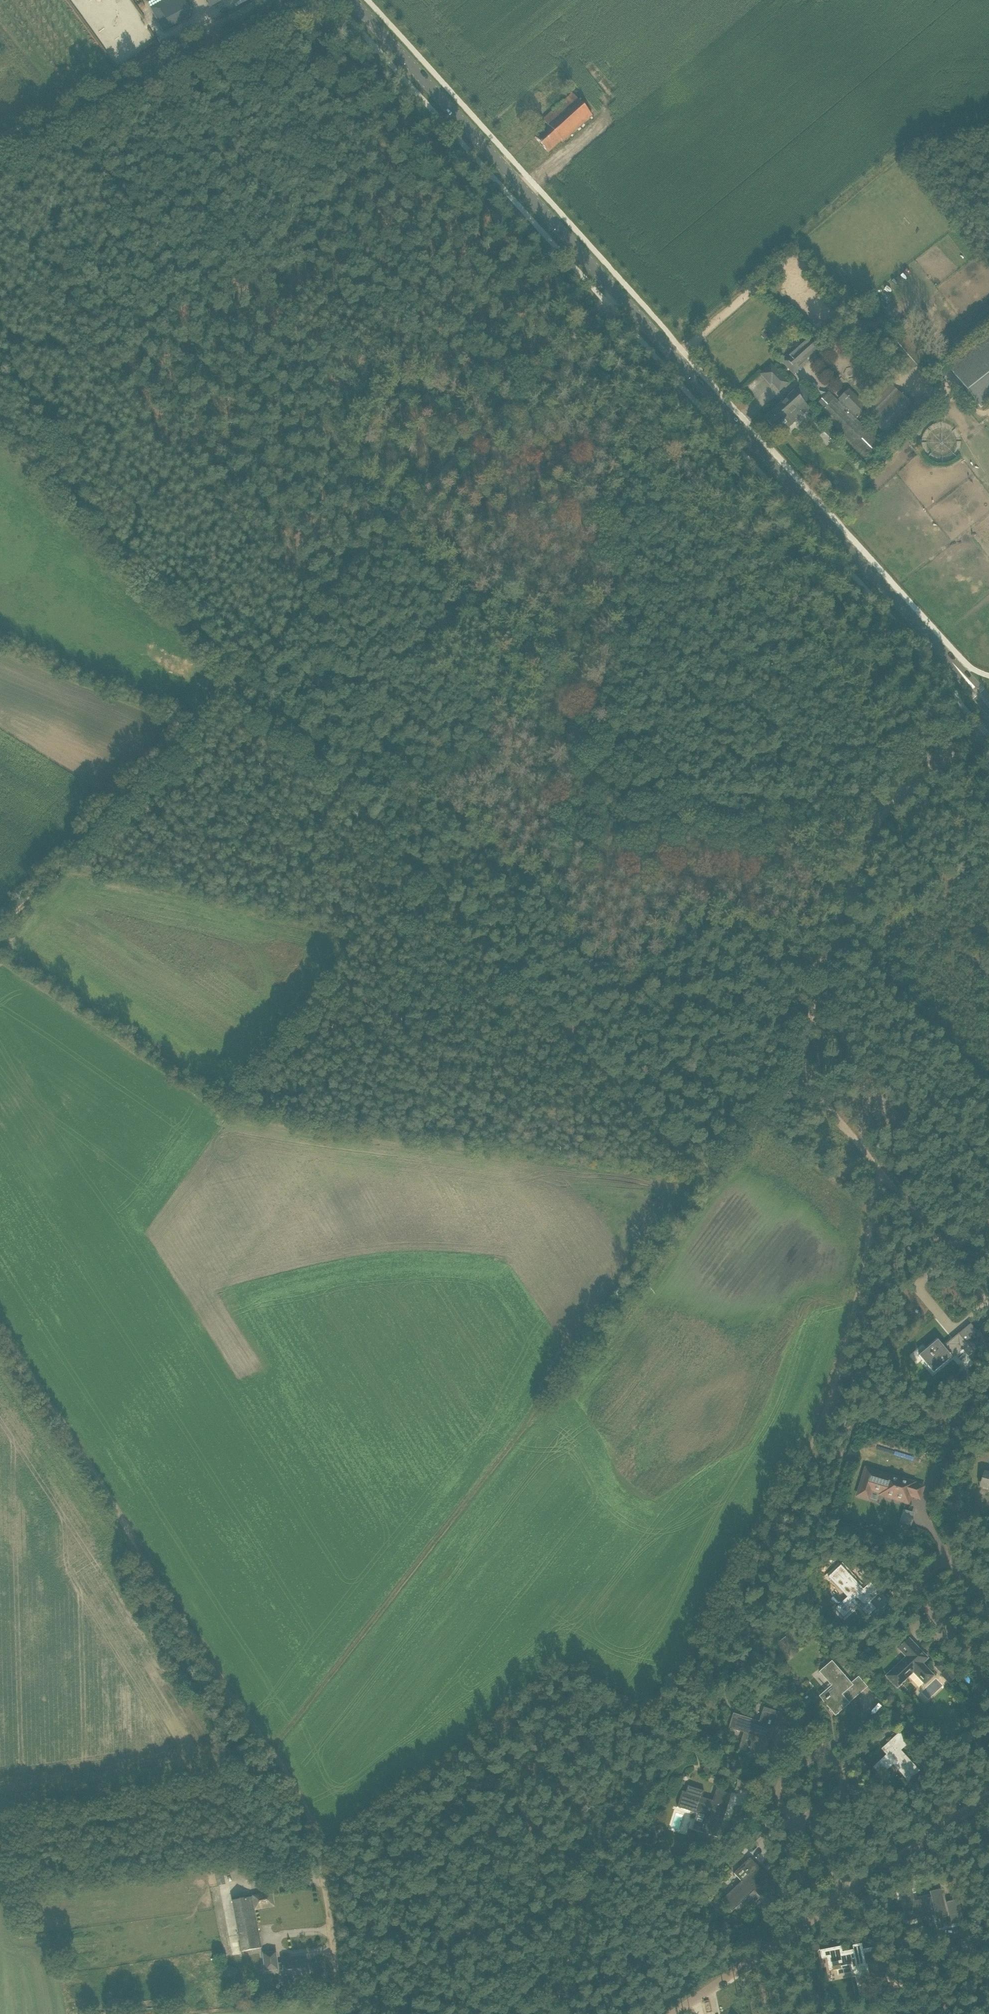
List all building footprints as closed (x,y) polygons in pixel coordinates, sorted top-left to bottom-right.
[(165,33),(193,17),(184,0),(171,0),(153,10),(165,33)] [(10,71),(17,81),(24,75),(17,66),(10,71)] [(6,89),(17,83),(10,72),(0,78),(0,79),(6,89)] [(548,126),(535,138),(548,152),(561,141),(563,142),(570,136),(593,116),(576,97),(573,94),(550,114),(543,120),(548,126)] [(888,346),(910,372),(931,353),(909,328),(888,346)] [(980,409),(988,402),(988,330),(945,364),(980,409)] [(788,354),(781,361),(793,374),(818,352),(806,339),(789,355),(788,355),(788,354)] [(760,374),(770,384),(780,375),(771,365),(760,374)] [(862,413),(891,441),(919,412),(891,384),(862,413)] [(799,386),(772,411),(764,418),(775,430),(785,421),(790,427),(810,408),(805,402),(810,398),(799,386)] [(829,392),(814,407),(819,412),(868,460),(875,453),(882,445),(854,417),(866,406),(849,389),(837,400),(834,397),(829,392)] [(825,430),(818,435),(825,446),(832,441),(825,430)] [(906,750),(895,759),(900,765),(911,756),(906,750)] [(937,1340),(919,1356),(933,1373),(947,1361),(948,1362),(963,1349),(968,1356),(974,1352),(986,1342),(977,1331),(965,1341),(958,1333),(943,1347),(937,1340)] [(922,1488),(907,1483),(907,1481),(866,1468),(857,1496),(868,1499),(872,1487),(884,1491),(882,1495),(905,1502),(907,1495),(919,1498),(922,1488)] [(984,1470),(979,1487),(988,1490),(988,1472),(984,1470)] [(900,1522),(912,1524),(915,1512),(903,1509),(900,1522)] [(868,1604),(880,1593),(870,1583),(863,1589),(840,1565),(828,1577),(847,1597),(835,1609),(843,1617),(857,1605),(868,1616),(874,1610),(868,1604)] [(898,1650),(904,1657),(884,1676),(897,1689),(913,1673),(924,1684),(926,1682),(933,1676),(922,1663),(927,1658),(909,1639),(898,1650)] [(819,1672),(834,1690),(822,1700),(835,1716),(850,1703),(849,1703),(867,1687),(858,1676),(851,1683),(832,1661),(819,1672)] [(951,1666),(948,1670),(952,1675),(956,1671),(951,1666)] [(764,1757),(773,1727),(777,1728),(782,1713),(763,1707),(759,1721),(731,1712),(727,1726),(752,1733),(747,1751),(764,1757)] [(881,1749),(886,1755),(872,1767),(880,1776),(893,1765),(908,1781),(919,1771),(901,1751),(909,1743),(899,1732),(881,1749)] [(705,1765),(702,1771),(708,1775),(711,1768),(705,1765)] [(677,1807),(704,1816),(699,1831),(717,1837),(731,1794),(717,1790),(714,1801),(702,1797),(704,1791),(688,1786),(686,1792),(682,1791),(677,1807)] [(732,1852),(736,1857),(744,1849),(740,1845),(732,1852)] [(721,1900),(732,1911),(755,1890),(767,1903),(766,1904),(767,1904),(781,1891),(750,1858),(734,1872),(742,1880),(721,1900)] [(214,1868),(217,1885),(225,1884),(222,1867),(214,1868)] [(911,1892),(901,1894),(906,1914),(915,1912),(917,1917),(925,1915),(925,1913),(934,1910),(936,1917),(938,1917),(944,1915),(938,1890),(929,1892),(932,1901),(922,1904),(922,1901),(913,1903),(911,1892)] [(252,1896),(256,1910),(275,1906),(272,1892),(252,1896)] [(262,1948),(252,1897),(232,1901),(242,1952),(262,1948)] [(820,1950),(821,1958),(828,1957),(828,1959),(827,1959),(829,1970),(833,1969),(833,1970),(839,1969),(839,1968),(849,1966),(851,1975),(866,1972),(865,1966),(866,1966),(861,1944),(852,1946),(853,1951),(842,1953),(841,1946),(820,1950)] [(282,1962),(278,1963),(277,1951),(262,1952),(264,1971),(279,1970),(278,1968),(283,1968),(284,1982),(301,1980),(301,1979),(310,1978),(308,1959),(301,1960),(301,1958),(282,1960),(282,1962)] [(224,1974),(234,1979),(238,1969),(228,1965),(224,1974)]
